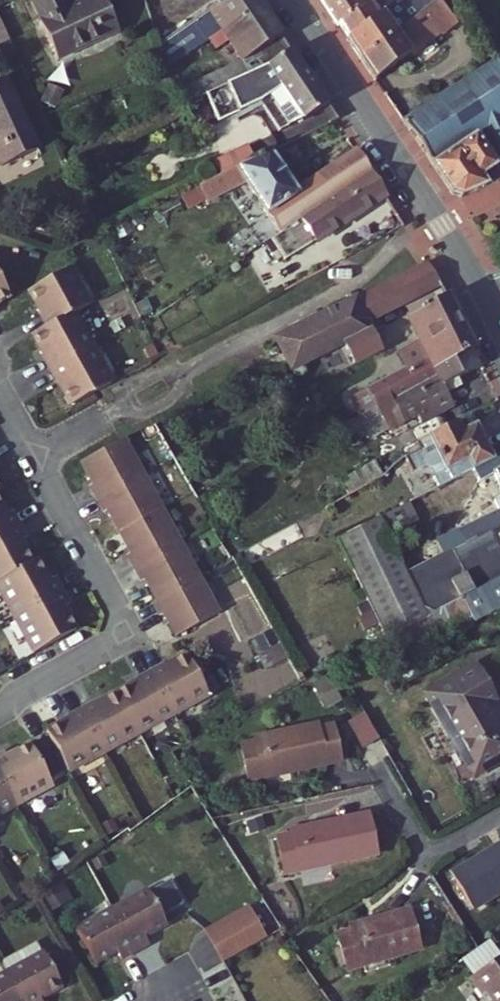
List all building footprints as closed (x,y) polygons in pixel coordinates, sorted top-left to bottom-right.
[(89,0),(69,0),(54,6),(51,0),(17,0),(24,18),(21,19),(37,57),(102,29),(89,0)] [(260,7),(255,0),(225,0),(214,7),(195,17),(148,46),(150,51),(156,49),(161,57),(163,62),(208,38),(260,7)] [(358,0),(317,0),(344,41),(371,22),(358,0)] [(396,36),(391,28),(416,10),(410,0),(402,0),(371,22),(344,41),(359,63),(396,36)] [(291,50),(260,7),(208,38),(215,47),(225,41),(249,71),(291,50)] [(441,48),(478,22),(472,11),(435,37),(441,48)] [(372,81),(435,37),(429,27),(401,45),(396,36),(359,63),(372,81)] [(339,120),(291,50),(249,71),(239,75),(248,98),(276,86),(311,132),(339,120)] [(406,126),(444,180),(447,184),(451,189),(458,194),(461,195),(468,195),(472,195),(482,191),(499,183),(499,79),(406,126)] [(2,80),(0,81),(0,122),(18,113),(2,80)] [(18,113),(0,122),(0,166),(35,150),(18,113)] [(306,217),(375,171),(359,148),(298,186),(271,151),(199,184),(207,198),(246,181),(255,200),(277,234),(306,217)] [(321,240),(391,193),(375,171),(306,217),(321,240)] [(384,305),(427,281),(438,285),(446,281),(435,258),(365,295),(373,310),(384,305)] [(0,261),(0,311),(21,300),(0,261)] [(100,306),(80,270),(38,294),(50,315),(47,316),(55,330),(83,315),(100,306)] [(379,316),(438,285),(427,281),(384,305),(373,310),(377,317),(379,316)] [(476,345),(452,294),(412,315),(426,344),(402,355),(408,367),(371,387),(382,407),(441,375),(437,365),(476,345)] [(292,355),(373,310),(365,295),(282,338),(292,355)] [(356,339),(381,325),(377,317),(373,310),(292,355),(299,369),(356,339)] [(57,374),(103,350),(83,315),(55,330),(42,337),(54,359),(50,361),(57,374)] [(368,361),(396,346),(379,316),(377,317),(381,325),(356,339),(368,361)] [(454,392),(469,384),(465,377),(486,367),(476,345),(437,365),(441,375),(382,407),(366,416),(378,437),(435,406),(442,419),(462,408),(454,392)] [(121,383),(103,350),(57,374),(65,387),(68,385),(80,407),(91,401),(121,383)] [(495,459),(479,425),(472,428),(467,415),(419,440),(421,444),(409,450),(411,454),(414,459),(424,453),(431,465),(442,459),(449,471),(471,460),(475,469),(488,462),(495,459)] [(153,475),(135,442),(118,450),(117,449),(88,464),(100,486),(96,489),(103,501),(153,475)] [(495,459),(488,462),(499,487),(499,457),(495,459)] [(334,506),(373,480),(364,463),(335,482),(339,488),(318,502),(324,512),(334,506)] [(379,506),(372,492),(387,482),(382,473),(373,480),(334,506),(324,512),(334,531),(379,506)] [(171,509),(153,475),(103,501),(111,516),(115,513),(126,533),(171,509)] [(498,508),(497,505),(452,527),(463,549),(492,534),(499,531),(499,508),(498,508)] [(191,544),(171,509),(126,533),(138,555),(133,558),(140,571),(191,544)] [(18,535),(11,522),(6,525),(0,513),(0,544),(18,535)] [(368,596),(411,574),(380,516),(337,537),(368,596)] [(32,573),(20,550),(26,547),(18,535),(0,544),(0,590),(32,573)] [(210,580),(191,544),(140,571),(148,585),(152,583),(163,603),(210,580)] [(62,602),(53,588),(49,591),(38,570),(32,573),(0,590),(0,602),(14,627),(62,602)] [(434,617),(411,574),(368,596),(391,639),(434,617)] [(183,640),(229,615),(210,580),(163,603),(164,605),(159,608),(167,621),(172,618),(183,640)] [(499,612),(499,582),(434,617),(391,639),(403,662),(499,612)] [(74,639),(63,619),(69,615),(62,602),(14,627),(34,661),(74,639)] [(217,707),(195,665),(171,678),(169,673),(155,680),(180,727),(217,707)] [(475,673),(428,702),(478,786),(499,773),(499,714),(475,673)] [(180,727),(155,680),(142,687),(144,691),(122,703),(145,745),(180,727)] [(145,745),(122,703),(101,714),(99,710),(85,717),(110,764),(145,745)] [(110,764),(85,717),(70,725),(73,729),(96,770),(110,764)] [(373,741),(358,717),(343,726),(358,750),(373,741)] [(337,764),(330,729),(317,732),(316,726),(250,739),(252,745),(238,747),(245,783),(262,780),(261,777),(287,772),(287,774),(337,764)] [(96,770),(73,729),(51,740),(74,783),(96,770)] [(68,781),(51,749),(35,757),(52,789),(68,781)] [(35,757),(34,754),(12,765),(9,759),(0,763),(0,775),(20,814),(56,796),(52,789),(35,757)] [(0,775),(0,824),(20,814),(0,775)] [(325,824),(298,829),(299,836),(284,839),(292,876),(309,873),(308,869),(333,864),(333,868),(368,861),(360,818),(333,823),(333,827),(326,828),(325,824)] [(494,869),(492,866),(458,886),(481,925),(499,913),(499,866),(494,869)] [(169,880),(151,890),(166,916),(183,906),(169,880)] [(163,921),(145,890),(110,909),(132,952),(146,944),(141,934),(163,921)] [(132,952),(110,909),(72,930),(90,962),(111,950),(117,960),(132,952)] [(239,909),(198,932),(215,964),(231,956),(257,942),(239,909)] [(371,920),(344,924),(344,929),(330,930),(334,970),(351,969),(351,964),(374,962),(375,965),(411,961),(405,916),(379,919),(379,924),(372,924),(371,920)] [(466,968),(485,1000),(492,996),(495,1000),(499,1000),(499,948),(466,968)] [(40,951),(5,970),(5,971),(21,1000),(39,1000),(36,995),(58,984),(40,951)] [(5,971),(5,970),(0,973),(0,1000),(21,1000),(5,971)]
